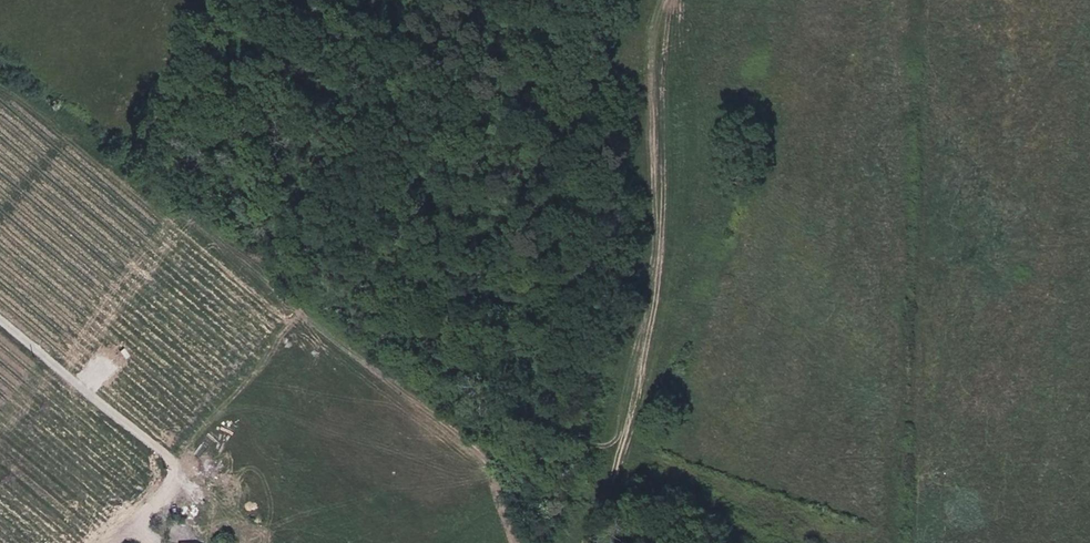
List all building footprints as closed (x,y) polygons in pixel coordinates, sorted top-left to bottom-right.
[(143,522),(165,503),(160,496),(137,514),(143,522)]
